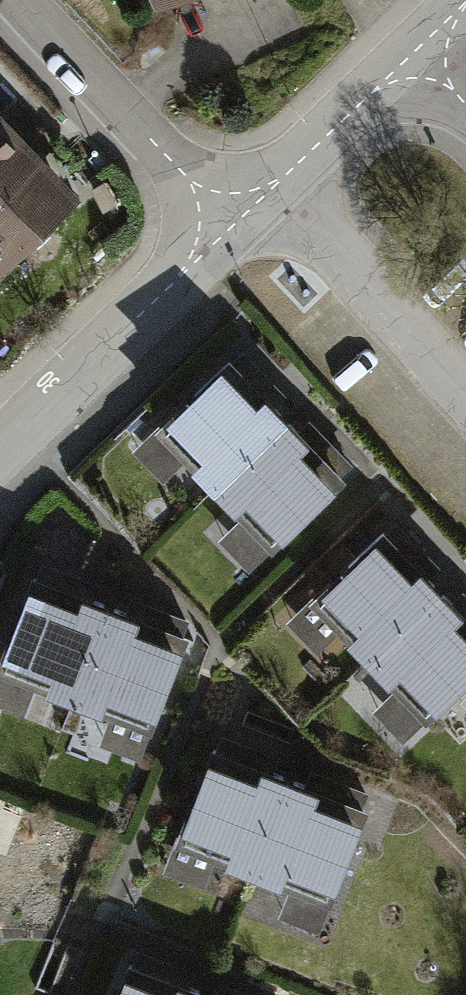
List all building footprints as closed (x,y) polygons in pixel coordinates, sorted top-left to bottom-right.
[(0,103),(0,272),(85,192),(0,103)] [(298,418),(240,358),(138,457),(196,516),(298,418)] [(355,477),(297,418),(196,516),(253,575),(355,477)] [(442,596),(384,537),(283,635),(340,694),(442,596)] [(41,576),(0,687),(0,712),(70,737),(119,605),(41,576)] [(443,596),(341,694),(399,754),(465,689),(465,620),(443,596)] [(197,633),(119,604),(70,737),(148,766),(197,633)] [(295,773),(218,744),(167,876),(245,906),(295,773)] [(373,803),(296,774),(245,906),(323,935),(373,803)] [(130,961),(116,994),(205,994),(207,990),(130,961)]
